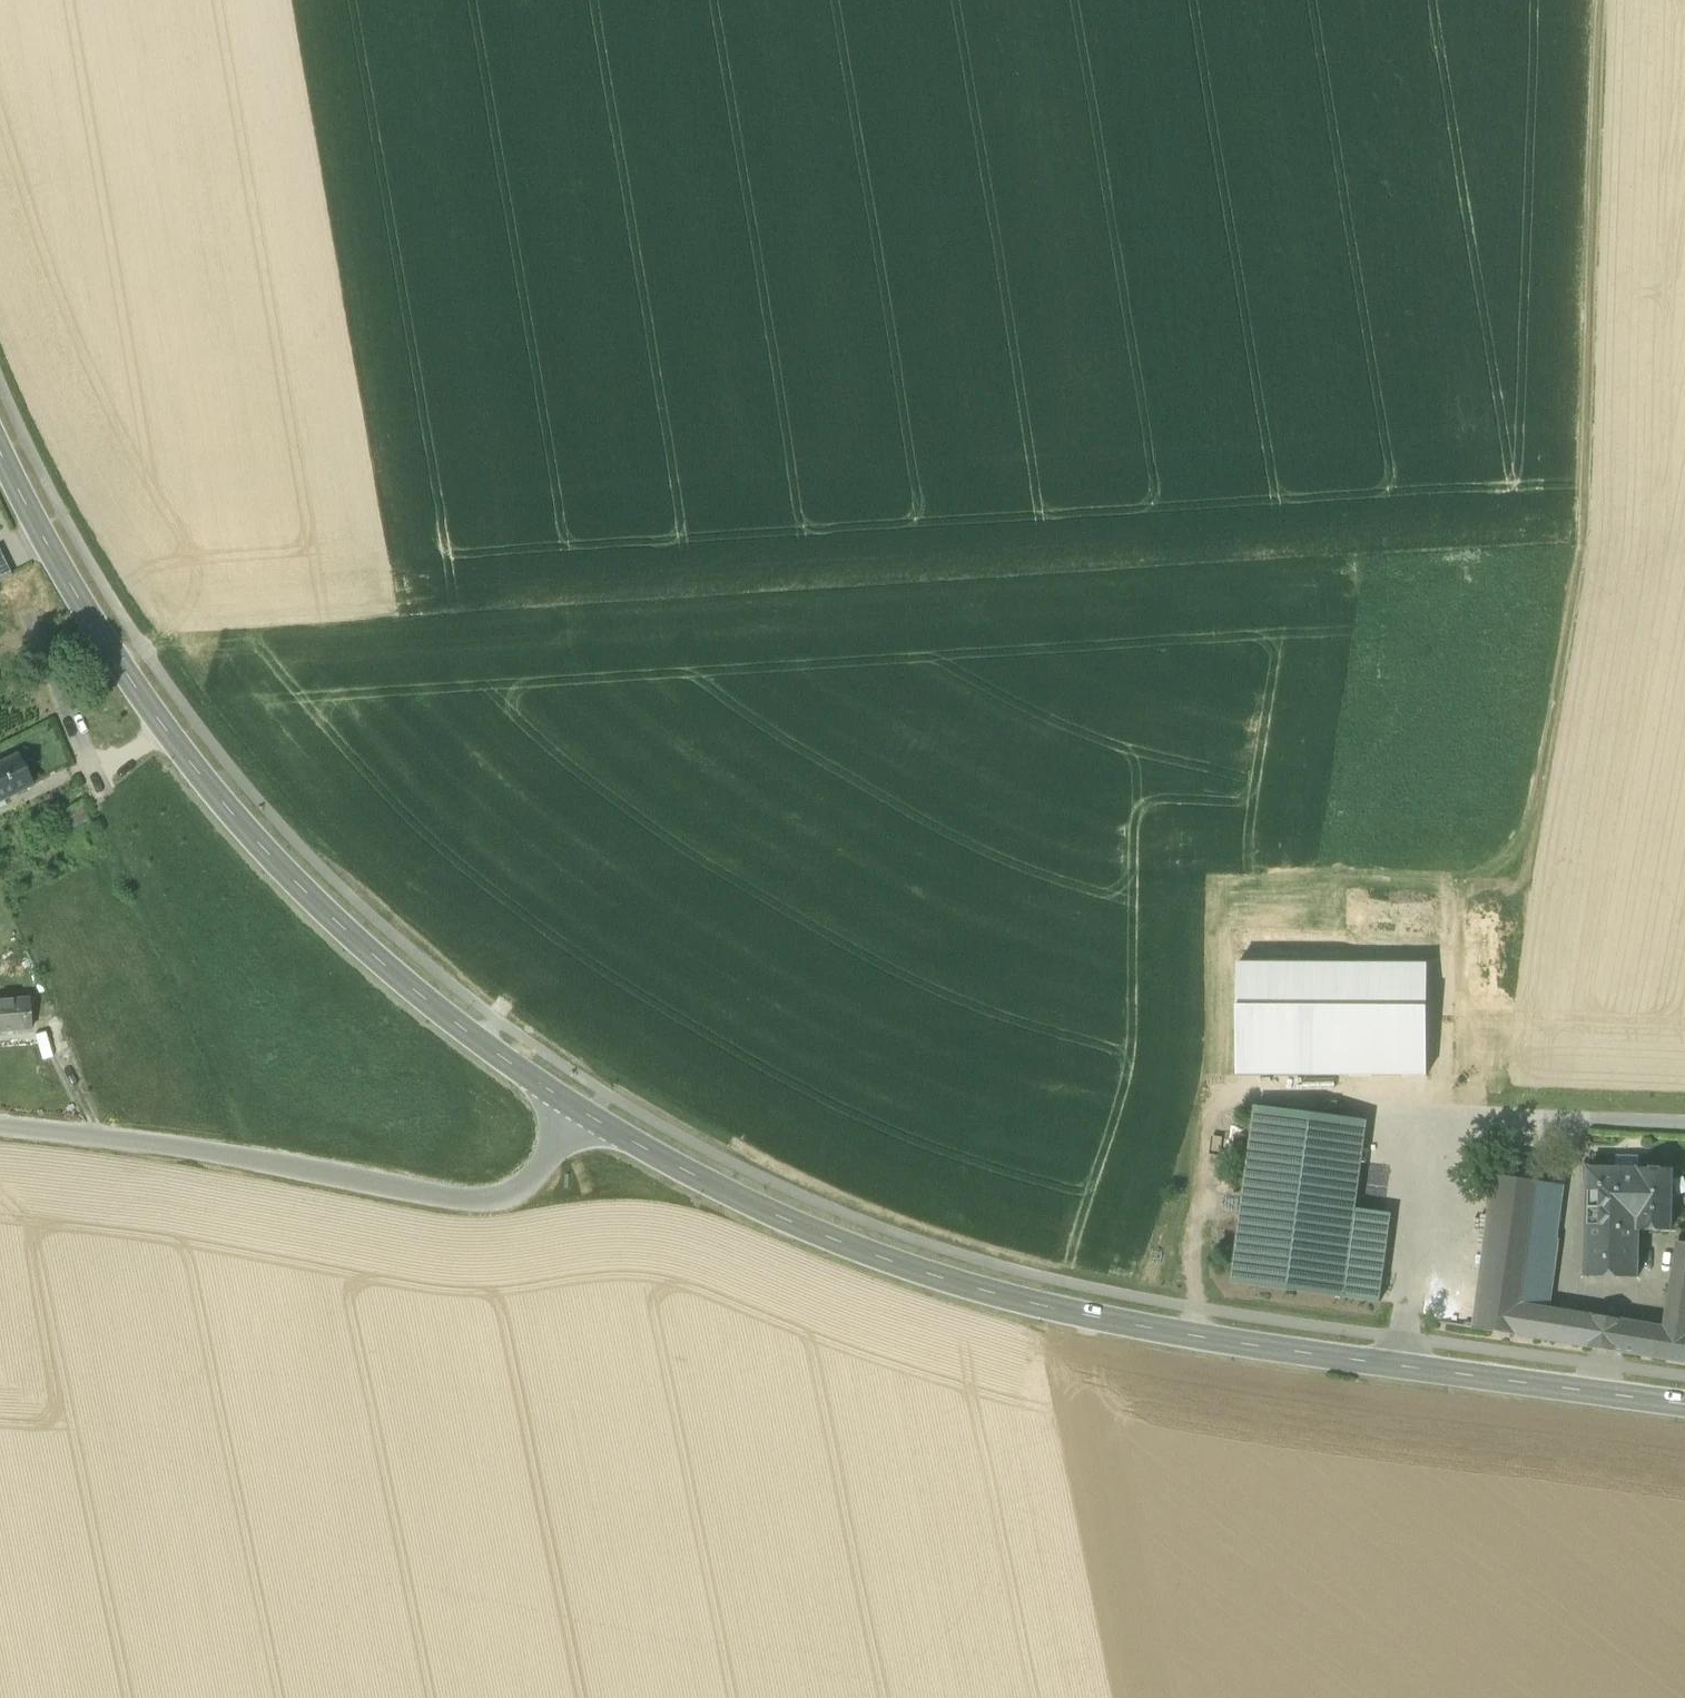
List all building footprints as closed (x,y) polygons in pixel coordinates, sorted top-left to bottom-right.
[(12,576),(0,551),(0,582),(12,576)] [(33,786),(18,756),(0,765),(0,802),(33,786)] [(82,804),(61,813),(69,831),(90,821),(82,804)] [(1428,966),(1239,965),(1238,1076),(1428,1077),(1428,966)] [(32,1030),(30,1000),(0,1002),(0,1032),(32,1030)] [(1233,1284),(1344,1298),(1356,1210),(1367,1122),(1257,1107),(1233,1284)] [(1474,1329),(1593,1349),(1598,1318),(1551,1310),(1528,1306),(1544,1183),(1547,1159),(1498,1152),(1474,1329)] [(1586,1277),(1638,1278),(1639,1230),(1671,1231),(1673,1171),(1589,1169),(1586,1277)] [(1565,1186),(1544,1183),(1528,1306),(1551,1310),(1560,1240),(1558,1240),(1565,1186)] [(1392,1215),(1356,1210),(1344,1298),(1380,1303),(1392,1215)] [(1617,1321),(1611,1351),(1684,1363),(1684,1244),(1678,1243),(1665,1329),(1617,1321)] [(1593,1349),(1611,1351),(1617,1321),(1598,1318),(1593,1349)]
